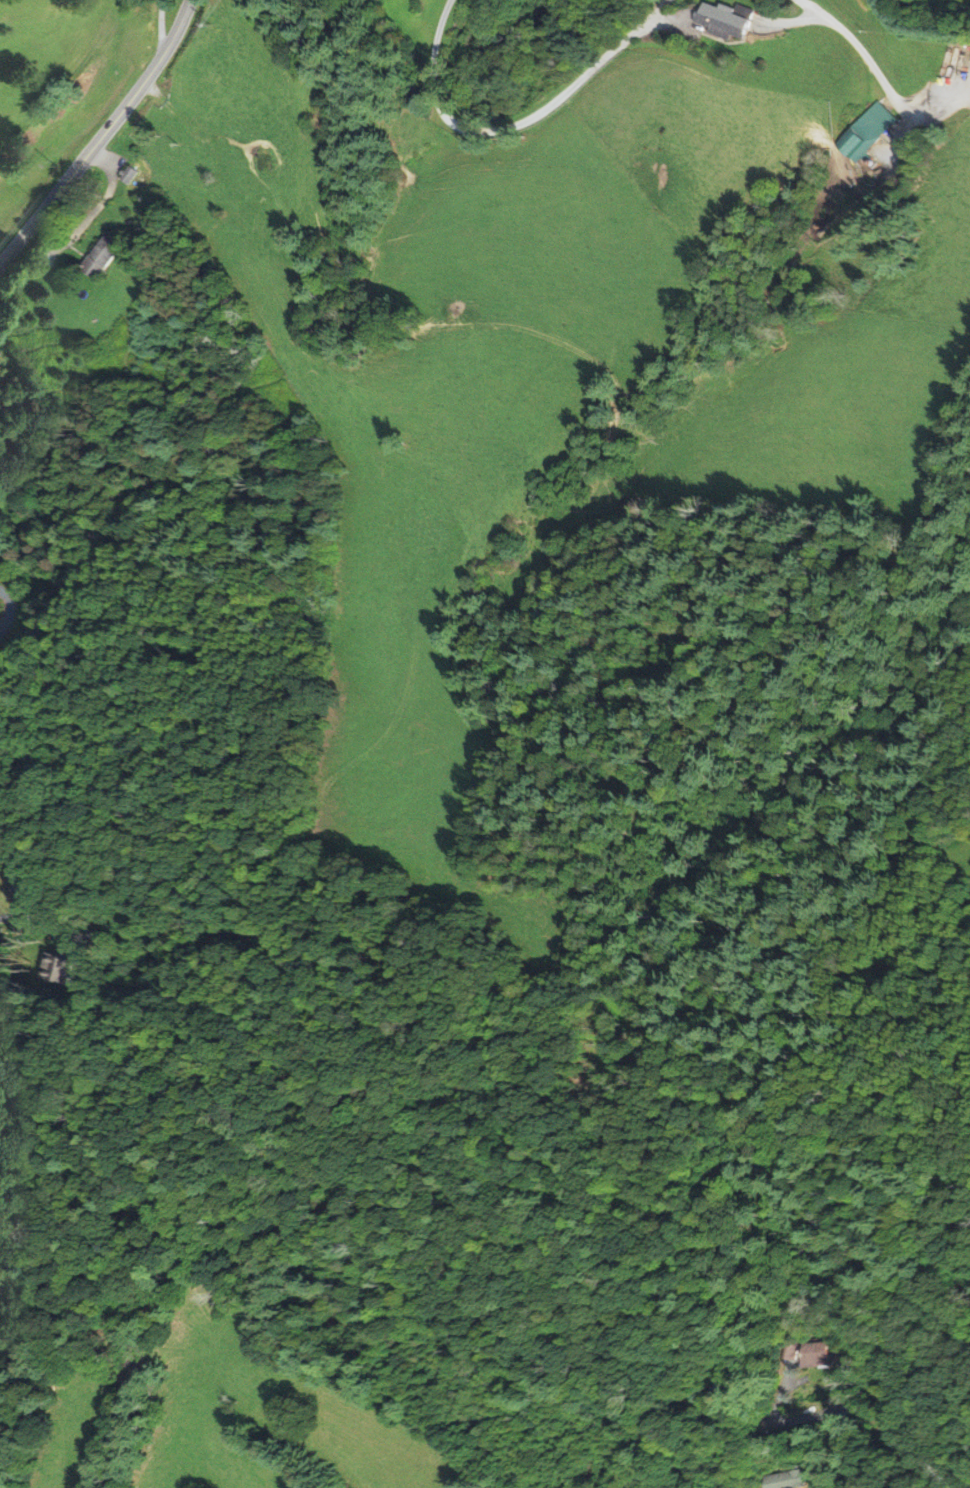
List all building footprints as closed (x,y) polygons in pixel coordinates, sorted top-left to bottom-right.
[(763,11),(734,3),(732,7),(711,2),(705,24),(714,27),(713,33),(737,40),(738,36),(755,40),(763,11)] [(899,121),(880,102),(838,143),(856,163),(899,121)] [(131,172),(122,167),(114,179),(122,184),(131,172)] [(123,240),(107,230),(82,270),(98,280),(123,240)] [(47,952),(41,979),(68,985),(75,959),(47,952)] [(845,1359),(844,1342),(778,1344),(779,1360),(795,1360),(795,1369),(832,1367),(832,1359),(845,1359)] [(705,1393),(723,1393),(723,1383),(705,1383),(705,1393)] [(754,1487),(798,1487),(798,1474),(754,1474),(754,1487)]
